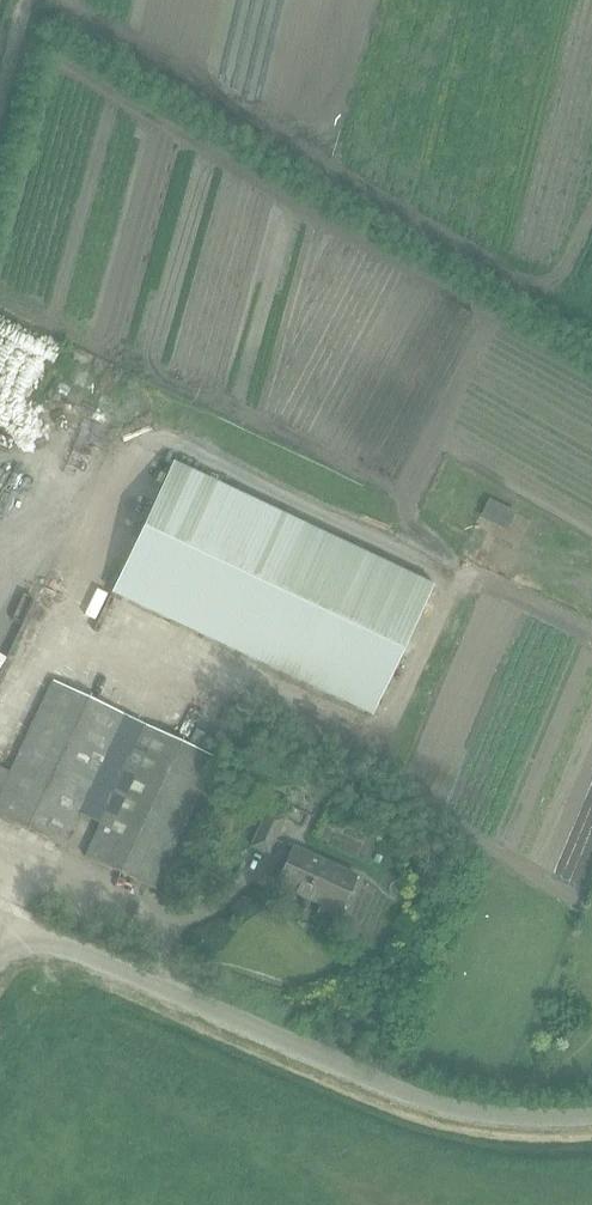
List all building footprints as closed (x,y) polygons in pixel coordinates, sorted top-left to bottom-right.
[(25,452),(21,462),(48,473),(51,463),(25,452)] [(112,592),(372,715),(434,585),(174,462),(112,592)] [(489,516),(480,535),(508,547),(517,528),(489,516)] [(63,846),(78,813),(101,823),(85,856),(156,889),(217,758),(51,680),(8,771),(0,768),(0,816),(63,846)] [(251,846),(269,854),(285,818),(268,810),(251,846)] [(293,848),(287,862),(277,884),(324,905),(320,913),(336,920),(356,876),(293,848)]
